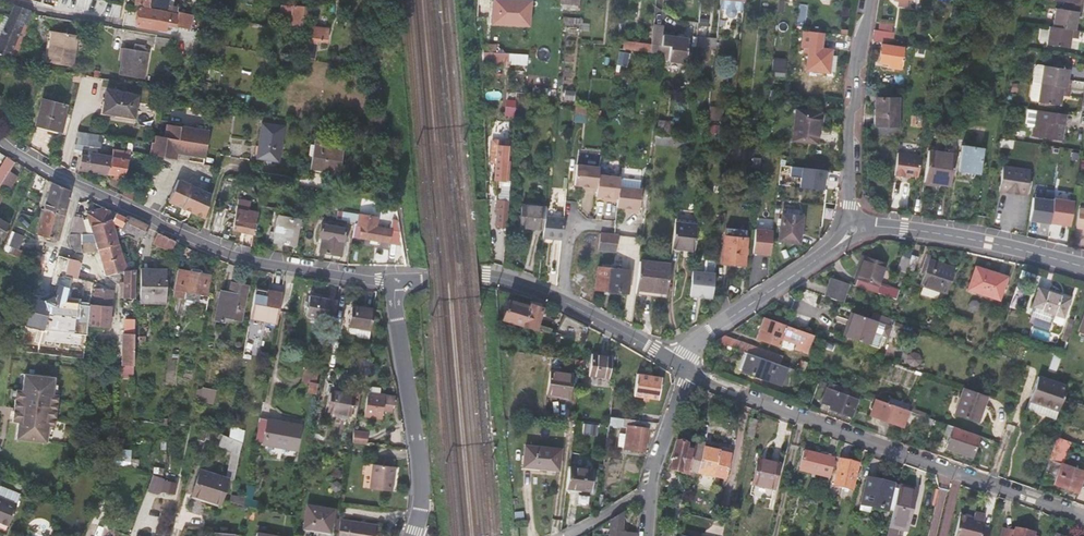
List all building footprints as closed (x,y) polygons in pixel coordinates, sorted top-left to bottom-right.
[(135,5),(175,11),(176,6),(168,4),(169,0),(135,0),(135,5)] [(200,8),(211,10),(212,0),(201,0),(200,8)] [(560,8),(577,9),(578,0),(561,0),(560,8)] [(719,6),(725,7),(725,11),(727,14),(733,14),(736,12),(736,8),(743,8),(743,7),(744,0),(720,0),(719,6)] [(1057,7),(1054,25),(1076,28),(1079,10),(1082,11),(1083,3),(1068,1),(1067,9),(1057,7)] [(0,35),(0,53),(9,57),(13,59),(28,26),(33,14),(34,11),(13,5),(0,35)] [(291,17),(291,29),(308,32),(308,27),(308,26),(309,8),(292,6),(281,6),(280,16),(291,17)] [(167,12),(138,7),(136,26),(164,30),(165,24),(188,28),(191,13),(175,11),(167,10),(167,12)] [(223,12),(211,10),(200,8),(200,13),(222,16),(223,12)] [(664,26),(653,24),(650,52),(664,54),(663,60),(684,63),(687,38),(663,35),(664,26)] [(879,24),(878,33),(890,34),(891,26),(879,24)] [(1078,37),(1080,29),(1076,28),(1054,25),(1050,24),(1048,43),(1070,46),(1071,35),(1078,37)] [(97,39),(109,41),(113,27),(99,25),(97,39)] [(328,29),(308,27),(308,32),(304,59),(313,61),(317,38),(327,39),(328,29)] [(820,49),(822,32),(804,30),(802,47),(805,47),(808,47),(807,52),(806,69),(827,72),(828,71),(834,72),(836,56),(830,55),(830,50),(820,49)] [(78,35),(51,31),(46,63),(73,67),(78,35)] [(890,34),(878,33),(873,32),(872,40),(891,43),(893,35),(890,34)] [(925,37),(914,35),(912,46),(923,48),(925,37)] [(170,47),(171,39),(155,36),(154,45),(170,47)] [(696,37),(695,46),(700,47),(711,48),(715,49),(715,47),(716,39),(696,37)] [(627,49),(649,50),(650,42),(627,41),(627,49)] [(900,69),(903,48),(881,44),(878,63),(888,64),(888,67),(900,69)] [(124,49),(119,74),(143,78),(147,52),(144,52),(144,48),(134,46),(133,50),(124,49)] [(711,48),(700,47),(699,52),(701,53),(700,61),(708,62),(709,53),(710,53),(711,48)] [(774,57),(773,74),(786,75),(787,58),(774,57)] [(1070,68),(1045,64),(1039,63),(1036,65),(1034,81),(1042,82),(1071,87),(1072,79),(1068,78),(1070,68)] [(942,84),(943,72),(932,70),(931,83),(942,84)] [(1070,94),(1071,87),(1042,82),(1034,81),(1032,97),(1034,99),(1040,100),(1061,104),(1063,94),(1070,94)] [(133,117),(136,95),(105,90),(102,112),(133,117)] [(574,101),(575,93),(565,92),(564,100),(574,101)] [(876,125),(891,125),(897,125),(897,99),(876,99),(876,103),(876,125)] [(59,130),(66,106),(43,100),(36,124),(59,130)] [(891,127),(891,125),(876,125),(876,103),(873,103),(873,127),(891,127)] [(1059,139),(1063,113),(1034,108),(1030,135),(1052,138),(1053,137),(1059,139)] [(816,143),(820,113),(795,110),(792,140),(816,143)] [(937,125),(938,115),(928,114),(927,124),(937,125)] [(744,117),(743,124),(757,126),(757,119),(744,117)] [(673,122),(658,120),(656,134),(667,136),(672,137),(673,122)] [(278,161),(283,127),(261,123),(256,158),(278,161)] [(208,131),(166,124),(165,129),(155,127),(153,143),(152,142),(150,155),(151,155),(153,155),(175,159),(176,153),(204,157),(208,131)] [(718,125),(710,124),(709,132),(717,133),(718,125)] [(72,152),(81,154),(84,141),(92,142),(92,146),(98,147),(99,143),(100,143),(102,135),(77,131),(72,152)] [(653,143),(682,146),(683,138),(672,137),(667,136),(656,134),(654,134),(653,143)] [(314,140),(310,167),(338,172),(341,149),(322,145),(323,141),(314,140)] [(493,155),(496,155),(495,179),(507,180),(507,169),(508,161),(509,145),(494,144),(493,155)] [(961,146),(958,169),(979,172),(983,149),(961,146)] [(123,177),(130,152),(117,149),(112,148),(112,156),(107,174),(123,177)] [(938,183),(949,185),(954,154),(929,150),(923,187),(937,190),(938,183)] [(77,169),(107,174),(112,156),(88,152),(87,155),(81,154),(77,169)] [(920,155),(897,152),(894,175),(903,176),(903,174),(917,176),(920,155)] [(2,181),(9,171),(15,162),(5,156),(0,165),(0,180),(2,181)] [(579,186),(581,165),(575,164),(573,185),(579,186)] [(595,191),(597,175),(598,167),(581,165),(579,186),(581,186),(587,187),(586,190),(595,191)] [(825,169),(791,165),(790,175),(801,177),(799,186),(823,189),(825,169)] [(1025,194),(1029,169),(1001,165),(997,190),(1025,194)] [(9,171),(2,181),(0,185),(8,190),(17,175),(9,171)] [(619,177),(597,175),(595,191),(594,196),(602,197),(607,197),(607,201),(616,202),(618,186),(618,179),(619,177)] [(169,200),(204,218),(209,199),(210,194),(179,178),(169,200)] [(618,179),(618,186),(616,202),(615,207),(623,208),(629,208),(628,212),(637,213),(640,189),(638,188),(639,182),(618,179)] [(37,234),(45,236),(50,238),(50,240),(56,241),(57,239),(58,239),(70,190),(51,183),(37,234)] [(1071,226),(1075,200),(1033,194),(1030,220),(1071,226)] [(508,201),(498,201),(496,228),(506,229),(508,201)] [(519,226),(542,229),(543,216),(544,207),(521,204),(519,226)] [(231,230),(253,234),(258,211),(247,210),(245,210),(245,207),(238,206),(237,209),(235,209),(231,230)] [(82,218),(74,216),(69,234),(84,233),(93,233),(96,242),(98,249),(119,243),(113,224),(109,209),(104,207),(87,212),(88,218),(83,219),(82,218)] [(799,243),(802,217),(799,216),(800,210),(787,208),(786,215),(781,214),(778,240),(799,243)] [(142,238),(146,227),(148,224),(128,216),(126,218),(109,209),(113,224),(123,228),(123,229),(142,238)] [(224,211),(216,209),(212,224),(220,226),(224,211)] [(400,232),(390,230),(376,226),(377,218),(336,210),(334,219),(354,222),(352,236),(371,239),(370,242),(380,244),(380,241),(402,245),(400,232)] [(1078,211),(1075,230),(1083,231),(1083,233),(1083,212),(1078,211)] [(388,212),(390,230),(400,232),(397,214),(388,212)] [(275,215),(270,241),(293,245),(299,219),(275,215)] [(541,238),(560,239),(562,218),(543,216),(542,229),(541,238)] [(2,238),(3,238),(9,224),(0,218),(0,241),(2,238)] [(680,253),(693,255),(696,221),(674,219),(671,248),(681,249),(680,253)] [(321,237),(319,251),(341,255),(344,240),(347,240),(348,237),(345,236),(346,229),(320,224),(318,237),(321,237)] [(772,232),(754,230),(752,252),(770,254),(772,232)] [(85,253),(84,243),(84,233),(69,234),(68,239),(70,247),(76,251),(84,253),(85,253)] [(84,233),(84,243),(96,242),(93,233),(84,233)] [(171,252),(176,241),(158,233),(153,244),(171,252)] [(597,249),(599,250),(614,252),(616,235),(599,233),(597,249)] [(742,264),(745,239),(724,237),(722,262),(742,264)] [(98,249),(106,276),(124,270),(127,269),(125,264),(122,253),(119,243),(98,249)] [(30,254),(4,244),(2,251),(27,261),(30,254)] [(35,250),(32,263),(38,265),(40,259),(40,258),(42,251),(35,250)] [(48,261),(50,252),(42,250),(42,251),(40,258),(40,259),(48,261)] [(134,250),(122,253),(125,264),(137,261),(134,250)] [(917,257),(910,254),(909,258),(905,269),(912,271),(917,257)] [(66,307),(72,277),(65,275),(69,258),(59,255),(52,275),(50,275),(45,302),(66,307)] [(926,255),(921,270),(925,271),(923,275),(920,286),(923,287),(920,295),(936,300),(939,292),(945,294),(954,268),(928,259),(930,256),(926,255)] [(897,270),(904,272),(905,269),(909,258),(901,256),(897,270)] [(884,264),(864,257),(861,267),(858,266),(855,277),(857,278),(854,285),(895,299),(898,289),(888,286),(888,288),(878,284),(878,283),(884,264)] [(77,260),(70,258),(69,258),(65,275),(72,277),(76,278),(77,274),(80,263),(77,260)] [(635,294),(665,297),(667,274),(669,265),(639,261),(635,294)] [(629,270),(597,266),(594,289),(627,293),(629,270)] [(998,299),(1005,277),(975,267),(967,289),(998,299)] [(177,270),(172,296),(184,298),(182,311),(190,313),(191,305),(198,302),(200,295),(206,296),(210,275),(201,274),(202,273),(201,270),(192,268),(190,271),(189,272),(177,270)] [(124,298),(134,299),(135,270),(127,269),(124,270),(124,282),(124,298)] [(166,270),(140,270),(139,303),(165,303),(166,270)] [(714,273),(691,270),(689,295),(712,298),(714,273)] [(830,277),(824,295),(842,302),(849,284),(830,277)] [(224,317),(241,320),(248,286),(230,282),(229,292),(220,291),(214,319),(223,321),(224,317)] [(270,291),(255,288),(250,316),(276,321),(283,285),(272,283),(270,291)] [(1048,329),(1051,321),(1053,314),(1062,317),(1068,299),(1038,289),(1032,307),(1029,315),(1034,317),(1032,323),(1048,329)] [(94,304),(110,306),(111,306),(113,291),(95,290),(94,304)] [(305,315),(333,320),(336,300),(308,295),(305,315)] [(508,300),(502,318),(535,328),(541,307),(529,304),(528,306),(508,300)] [(106,308),(89,307),(87,325),(94,326),(95,319),(106,319),(106,308)] [(370,330),(373,310),(351,307),(348,327),(355,328),(355,334),(355,335),(356,338),(368,339),(370,330)] [(851,312),(848,320),(850,321),(845,336),(868,344),(872,332),(882,335),(882,333),(887,334),(890,326),(887,325),(884,324),(869,319),(851,312)] [(890,318),(872,312),(869,319),(884,324),(887,325),(890,318)] [(1062,317),(1053,314),(1051,321),(1060,324),(1062,317)] [(563,315),(551,356),(583,360),(587,327),(571,318),(563,315)] [(249,321),(275,326),(276,321),(250,316),(249,321)] [(806,352),(813,335),(764,317),(756,338),(779,345),(782,339),(797,344),(795,349),(806,352)] [(106,319),(95,319),(94,326),(108,327),(109,320),(106,319)] [(121,365),(133,365),(134,319),(125,319),(124,334),(122,334),(121,365)] [(1073,321),(1068,319),(1065,328),(1070,330),(1073,321)] [(842,335),(845,336),(850,321),(848,320),(847,320),(842,335)] [(1070,330),(1065,328),(1056,354),(1062,356),(1070,330)] [(740,341),(724,335),(716,341),(716,342),(737,349),(740,341)] [(782,356),(740,341),(737,349),(743,351),(779,364),(782,356)] [(779,384),(786,367),(779,364),(743,351),(737,369),(779,384)] [(1061,357),(1053,354),(1049,368),(1056,371),(1061,357)] [(607,377),(610,357),(591,355),(588,375),(607,377)] [(369,376),(371,361),(365,360),(364,367),(363,375),(369,376)] [(545,394),(561,396),(568,397),(571,374),(548,371),(545,394)] [(649,397),(656,398),(659,377),(651,376),(652,373),(648,373),(647,375),(638,374),(635,395),(645,396),(645,400),(648,400),(649,397)] [(54,377),(24,374),(22,390),(16,390),(12,422),(18,422),(16,439),(47,442),(49,426),(54,427),(58,394),(52,394),(54,377)] [(1066,386),(1037,376),(1026,409),(1040,414),(1054,419),(1066,386)] [(828,383),(820,380),(817,386),(826,389),(828,383)] [(316,392),(317,383),(309,382),(308,391),(316,392)] [(840,412),(851,417),(858,399),(838,392),(840,386),(828,382),(828,383),(821,402),(829,405),(828,408),(840,412)] [(371,391),(371,393),(367,416),(377,417),(385,419),(386,409),(392,410),(394,396),(383,395),(384,388),(376,387),(371,391)] [(977,421),(986,396),(963,388),(954,414),(965,418),(977,421)] [(197,396),(214,400),(216,392),(201,389),(197,390),(196,395),(197,396)] [(350,414),(353,394),(332,390),(328,410),(350,414)] [(902,422),(907,410),(875,399),(870,415),(885,420),(901,426),(902,422)] [(649,429),(650,422),(609,417),(608,424),(626,426),(625,433),(619,433),(617,446),(624,447),(624,448),(644,451),(647,429),(649,429)] [(300,425),(259,418),(254,443),(295,451),(300,425)] [(747,437),(753,439),(757,422),(751,421),(747,437)] [(1061,422),(1046,465),(1041,480),(1059,486),(1077,493),(1083,473),(1083,472),(1061,463),(1074,426),(1061,422)] [(369,430),(354,427),(353,437),(367,440),(369,430)] [(971,456),(978,436),(953,427),(945,448),(958,452),(971,456)] [(226,479),(227,479),(234,481),(241,442),(227,437),(219,434),(217,438),(221,439),(218,445),(232,450),(226,479)] [(705,444),(695,442),(694,449),(689,472),(723,479),(730,449),(717,447),(716,451),(704,448),(705,444)] [(670,470),(688,474),(689,472),(694,449),(685,447),(685,444),(675,443),(670,470)] [(524,446),(522,466),(539,468),(558,470),(560,449),(524,446)] [(130,466),(133,451),(121,448),(118,463),(130,466)] [(799,471),(829,478),(834,458),(819,455),(804,451),(799,471)] [(851,490),(857,464),(848,461),(839,459),(833,486),(851,490)] [(771,499),(779,465),(768,463),(757,460),(750,494),(771,499)] [(373,463),(369,486),(393,490),(397,468),(373,463)] [(593,469),(569,466),(566,488),(590,491),(593,469)] [(220,503),(227,479),(226,479),(200,471),(193,495),(220,503)] [(147,490),(156,494),(161,479),(153,476),(147,490)] [(860,505),(891,513),(898,486),(882,482),(866,478),(860,505)] [(177,484),(164,481),(162,491),(162,493),(175,494),(177,484)] [(818,499),(824,501),(827,484),(822,483),(818,499)] [(898,483),(898,486),(891,513),(886,535),(896,535),(897,529),(907,531),(917,487),(907,485),(898,483)] [(7,525),(21,494),(3,487),(0,494),(0,522),(7,525)] [(219,506),(220,503),(193,495),(192,498),(219,506)] [(245,497),(231,495),(230,502),(243,505),(245,497)] [(330,532),(333,510),(306,505),(303,527),(330,532)] [(637,535),(621,533),(623,512),(610,521),(609,535),(636,535),(637,535)] [(980,528),(983,516),(978,515),(974,514),(972,520),(958,517),(954,535),(979,535),(980,528)] [(986,514),(984,526),(991,527),(992,515),(986,514)] [(340,516),(337,535),(374,535),(375,531),(376,521),(340,516)] [(980,528),(979,535),(987,535),(989,530),(980,528)] [(1014,528),(1013,531),(1003,528),(1001,535),(1035,535),(1033,535),(1034,533),(1024,530),(1014,528)]
